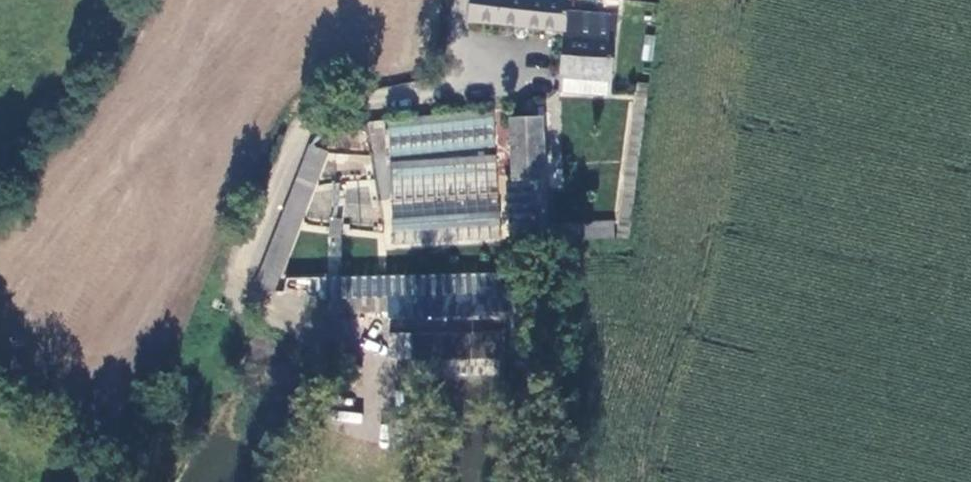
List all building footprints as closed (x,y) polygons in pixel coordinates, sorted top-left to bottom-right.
[(468,16),(574,27),(573,34),(567,33),(563,69),(611,75),(618,16),(585,12),(586,0),(470,0),(468,16)] [(654,59),(654,35),(643,35),(643,59),(654,59)] [(611,75),(563,69),(562,85),(610,90),(611,75)] [(634,96),(612,217),(613,234),(626,233),(653,99),(634,96)] [(526,100),(523,103),(522,107),(524,111),(528,114),(532,114),(536,112),(538,108),(538,103),(535,100),(530,99),(526,100)] [(493,109),(388,115),(389,124),(493,118),(493,109)] [(515,181),(544,180),(543,117),(514,118),(515,181)] [(330,148),(307,140),(257,278),(280,286),(330,148)] [(492,153),(391,160),(391,167),(492,160),(492,153)] [(546,235),(544,180),(515,181),(517,236),(535,236),(546,235)] [(495,213),(396,218),(397,226),(495,221),(495,213)] [(554,236),(613,234),(612,217),(554,217),(554,236)] [(414,275),(415,291),(415,307),(415,309),(479,307),(478,279),(495,278),(495,273),(414,275)] [(320,293),(330,292),(415,291),(414,275),(320,277),(320,293)] [(285,277),(284,289),(318,290),(318,278),(285,277)] [(506,278),(495,278),(478,279),(479,307),(507,306),(506,278)] [(415,291),(330,292),(331,308),(415,307),(415,291)] [(336,411),(336,423),(362,423),(362,411),(336,411)]
